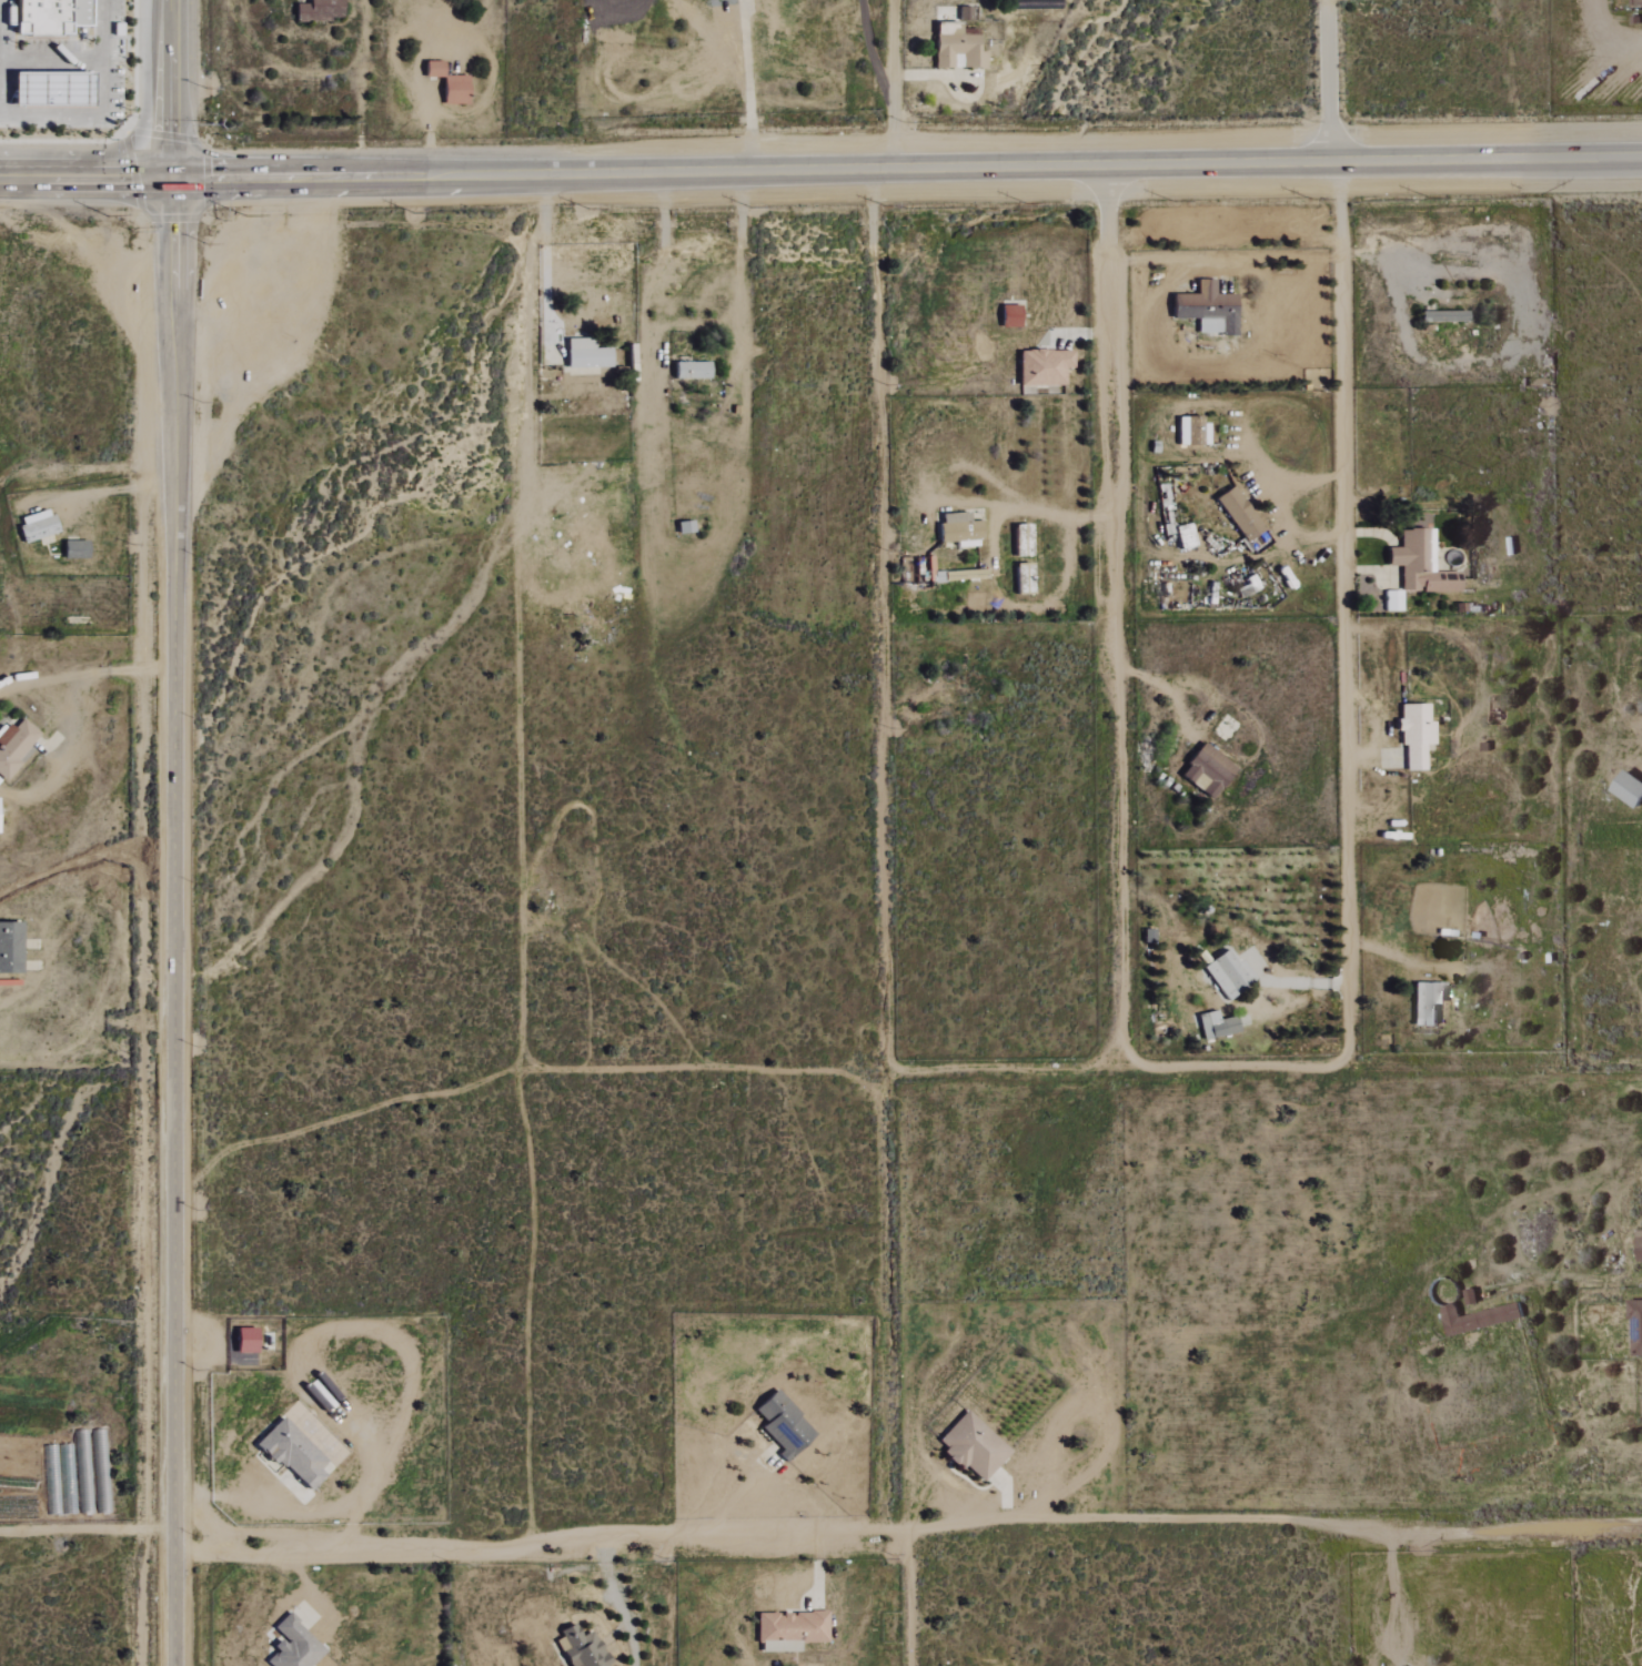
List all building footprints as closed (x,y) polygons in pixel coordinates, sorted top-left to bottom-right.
[(12,24),(23,24),(22,36),(66,36),(66,27),(86,27),(86,0),(12,0),(12,24)] [(294,21),(341,20),(340,0),(307,0),(307,4),(294,4),(294,21)] [(970,21),(970,7),(957,7),(958,21),(970,21)] [(934,69),(984,69),(984,53),(976,53),(976,29),(959,29),(959,23),(934,23),(934,69)] [(441,62),(423,62),(423,78),(440,78),(441,62)] [(87,73),(9,74),(9,107),(88,106),(87,73)] [(465,105),(466,76),(440,76),(440,105),(465,105)] [(1170,318),(1220,318),(1220,336),(1235,336),(1234,294),(1213,294),(1213,279),(1195,279),(1195,294),(1169,294),(1170,318)] [(1464,310),(1419,312),(1419,323),(1464,321),(1464,310)] [(565,368),(608,367),(608,347),(592,348),(592,338),(564,339),(565,368)] [(1070,350),(1018,350),(1018,385),(1063,386),(1063,367),(1070,367),(1070,350)] [(672,378),(707,379),(708,362),(672,361),(672,378)] [(1242,542),(1261,532),(1234,485),(1216,496),(1242,542)] [(16,517),(21,541),(55,535),(50,511),(16,517)] [(937,514),(938,542),(955,541),(955,547),(970,546),(970,540),(981,540),(980,521),(967,521),(967,513),(937,514)] [(1193,546),(1188,523),(1173,527),(1178,549),(1193,546)] [(1425,528),(1400,528),(1400,548),(1386,548),(1386,566),(1400,566),(1400,592),(1458,592),(1458,573),(1425,573),(1425,528)] [(1401,611),(1401,591),(1383,591),(1384,611),(1401,611)] [(1405,771),(1425,770),(1424,745),(1434,745),(1433,722),(1427,722),(1427,704),(1399,705),(1399,718),(1395,719),(1395,731),(1400,731),(1400,746),(1404,745),(1405,771)] [(21,719),(13,728),(7,723),(0,732),(0,778),(4,782),(19,764),(15,760),(38,734),(21,719)] [(1209,799),(1234,768),(1201,743),(1177,775),(1209,799)] [(1636,808),(1641,798),(1641,782),(1622,770),(1609,792),(1636,808)] [(19,923),(0,923),(0,974),(20,974),(19,923)] [(1224,1001),(1254,981),(1240,960),(1235,963),(1226,949),(1201,965),(1224,1001)] [(1412,1026),(1436,1026),(1436,1004),(1443,1004),(1443,983),(1414,982),(1412,1026)] [(1218,1020),(1216,1011),(1196,1016),(1203,1041),(1238,1031),(1234,1016),(1218,1020)] [(1458,1318),(1454,1304),(1439,1307),(1446,1338),(1523,1320),(1519,1303),(1458,1318)] [(254,1328),(233,1329),(234,1353),(254,1353),(254,1328)] [(787,1460),(815,1433),(773,1390),(752,1410),(764,1423),(757,1430),(787,1460)] [(981,1483),(1009,1452),(964,1411),(936,1441),(944,1449),(940,1454),(959,1471),(963,1467),(981,1483)] [(325,1461),(279,1418),(252,1446),(271,1465),(275,1461),(307,1491),(323,1475),(317,1470),(325,1461)] [(758,1653),(795,1652),(795,1643),(827,1642),(826,1612),(757,1613),(758,1653)] [(282,1640),(263,1660),(269,1665),(309,1665),(324,1649),(286,1613),(271,1629),(282,1640)] [(590,1631),(580,1636),(573,1622),(557,1630),(567,1649),(561,1652),(569,1665),(609,1665),(590,1631)]
